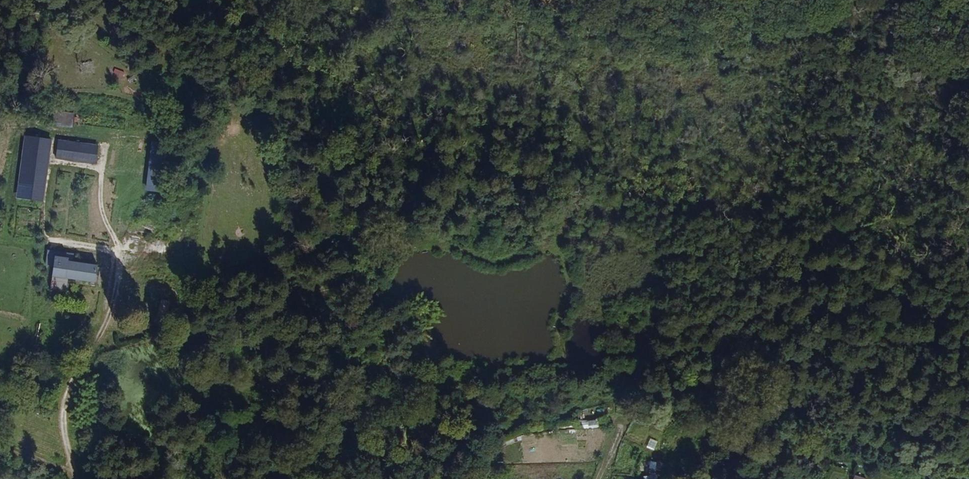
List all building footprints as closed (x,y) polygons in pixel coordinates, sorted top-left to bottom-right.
[(122,76),(116,79),(119,86),(125,83),(122,76)] [(66,129),(67,116),(44,114),(43,127),(66,129)] [(51,143),(26,139),(17,202),(43,205),(51,143)] [(95,146),(55,141),(52,161),(93,166),(95,146)] [(51,246),(50,264),(57,264),(54,290),(73,292),(74,278),(104,281),(106,263),(77,260),(78,254),(60,252),(61,247),(51,246)] [(156,257),(163,259),(165,251),(158,250),(156,257)] [(655,441),(645,437),(642,444),(651,449),(655,441)] [(829,463),(841,464),(842,455),(830,454),(829,463)]
